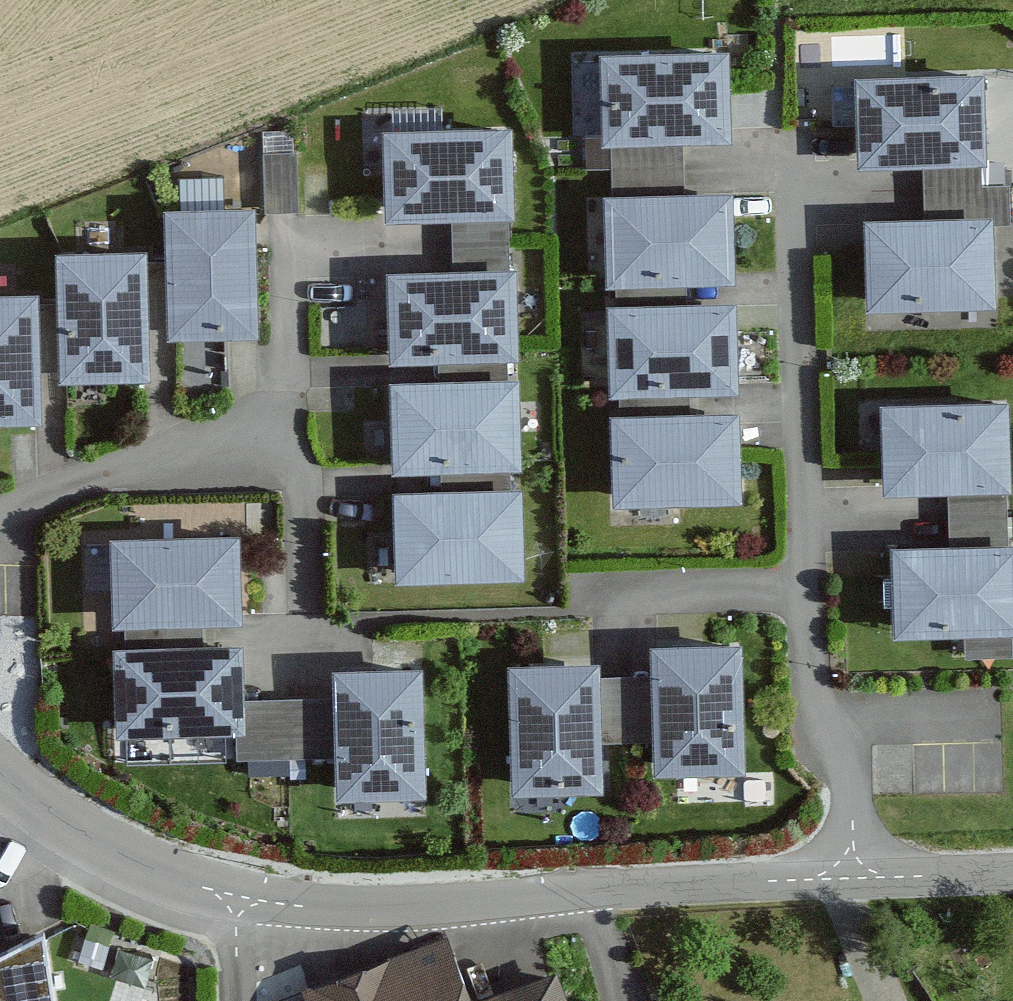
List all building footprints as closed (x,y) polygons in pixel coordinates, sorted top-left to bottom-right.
[(749,44),(613,46),(614,134),(750,132),(749,44)] [(1010,74),(870,71),(869,150),(1008,153),(1010,74)] [(531,120),(395,120),(395,215),(531,215),(531,120)] [(746,185),(616,192),(621,284),(751,277),(746,185)] [(265,207),(180,207),(179,331),(264,331),(265,207)] [(1005,209),(881,207),(880,293),(1004,295),(1005,209)] [(153,245),(67,247),(69,369),(156,367),(153,245)] [(533,259),(394,267),(399,358),(538,351),(533,259)] [(0,284),(0,414),(56,412),(51,282),(0,284)] [(746,296),(623,300),(626,382),(749,378),(746,296)] [(529,382),(405,387),(409,465),(533,460),(529,382)] [(896,394),(896,483),(1012,484),(1012,395),(896,394)] [(745,402),(625,405),(627,495),(747,492),(745,402)] [(533,483),(403,487),(406,572),(536,567),(533,483)] [(906,531),(908,625),(1012,623),(1012,529),(906,531)] [(254,530),(120,531),(120,614),(254,614),(254,530)] [(759,633),(664,632),(663,765),(757,766),(759,633)] [(252,636),(125,640),(128,723),(254,719),(252,636)] [(440,657),(345,659),(347,786),(443,784),(440,657)] [(615,662),(524,663),(525,780),(616,779),(615,662)] [(58,923),(0,953),(0,1000),(70,1000),(58,923)] [(295,988),(300,1000),(468,1000),(443,932),(295,988)] [(556,974),(485,1000),(566,1000),(556,974)]
